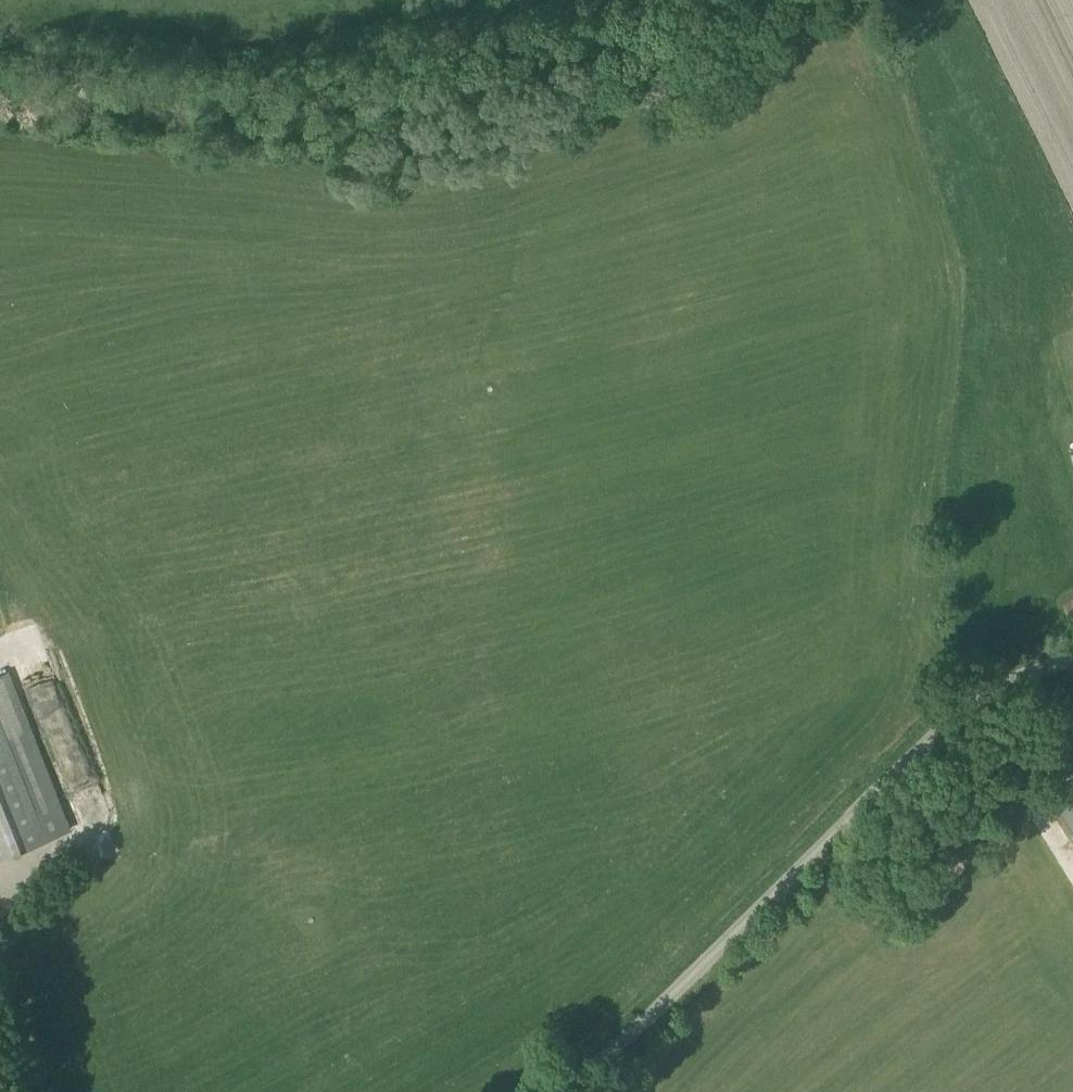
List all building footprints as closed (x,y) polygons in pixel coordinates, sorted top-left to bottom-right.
[(0,676),(0,859),(71,831),(29,726),(8,673),(0,676)] [(1059,811),(1072,833),(1072,802),(1059,811)] [(925,879),(946,892),(976,844),(951,828),(941,842),(928,864),(920,875),(925,879)]
